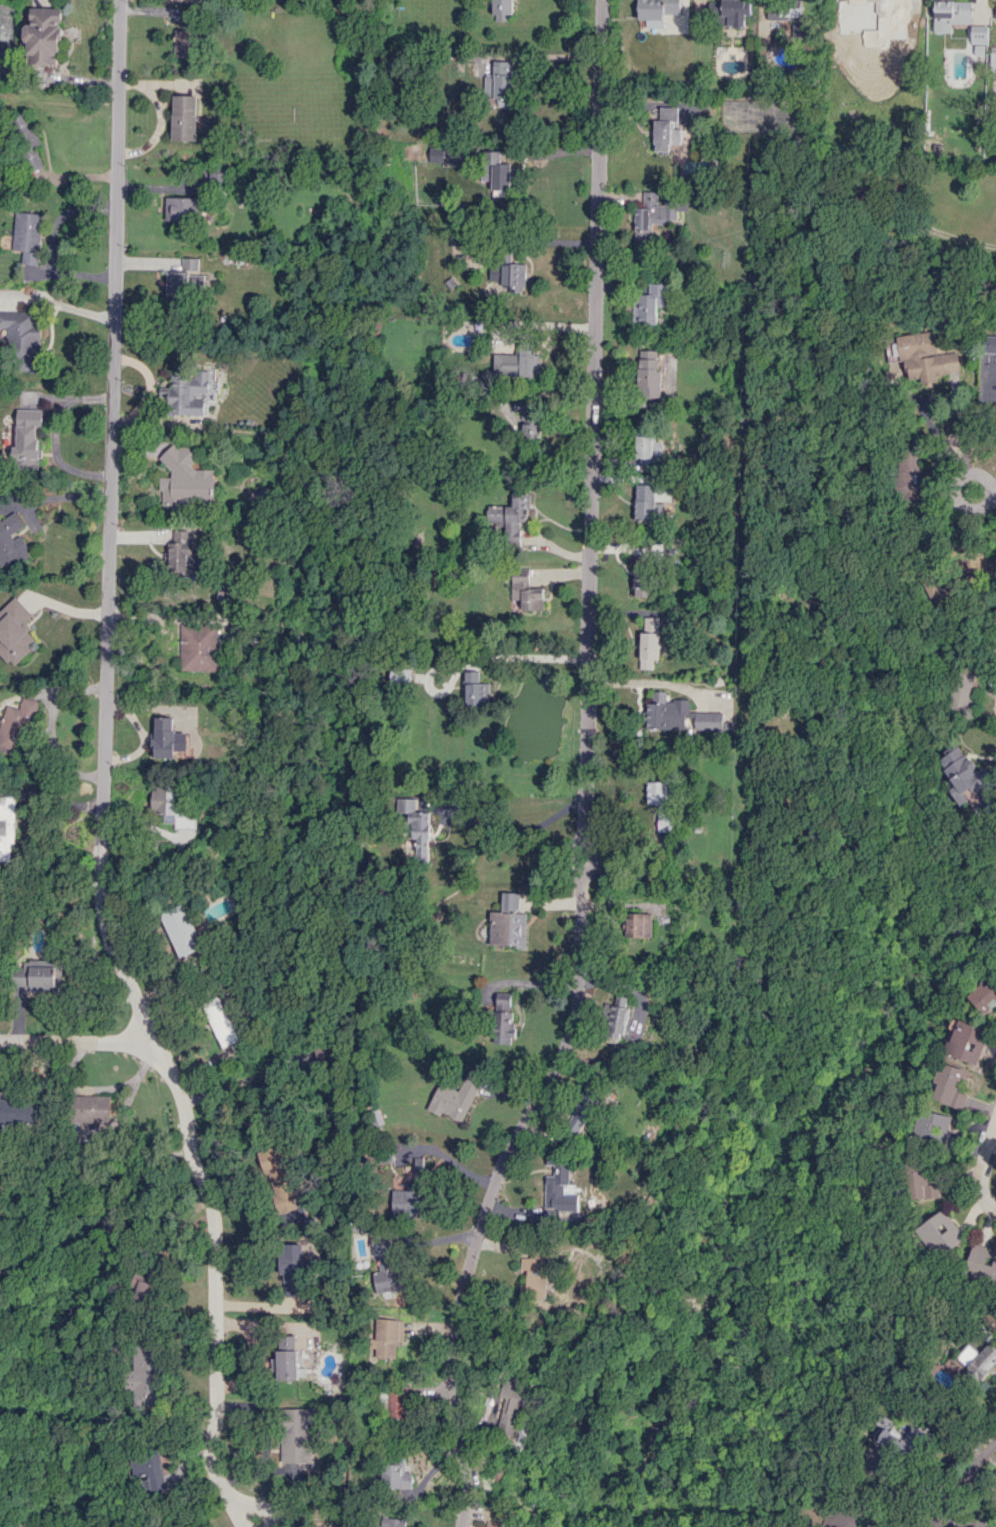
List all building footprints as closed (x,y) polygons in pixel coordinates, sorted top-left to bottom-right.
[(511,21),(511,0),(491,0),(492,21),(511,21)] [(636,20),(646,20),(646,28),(663,28),(663,15),(679,14),(679,0),(636,0),(636,20)] [(707,15),(716,16),(715,26),(744,27),(744,13),(750,13),(750,0),(740,0),(707,0),(707,15)] [(766,4),(768,21),(791,19),(793,36),(816,34),(814,15),(802,16),(800,0),(766,4)] [(951,24),(971,23),(971,1),(933,1),(933,33),(951,33),(951,24)] [(60,9),(30,8),(29,26),(26,26),(26,64),(60,64),(60,9)] [(178,28),(194,29),(195,10),(179,9),(178,28)] [(852,14),(851,35),(865,35),(864,41),(909,42),(909,15),(852,14)] [(970,43),(987,44),(987,26),(970,25),(970,43)] [(175,58),(193,57),(192,29),(174,30),(175,58)] [(512,62),(493,61),(492,75),(484,74),(483,98),(511,98),(512,62)] [(196,96),(172,95),(171,141),(195,141),(196,96)] [(680,144),(680,126),(677,126),(677,107),(659,107),(659,120),(654,120),(653,151),(668,152),(669,144),(680,144)] [(35,146),(38,145),(26,111),(11,116),(29,171),(42,167),(35,146)] [(472,145),(443,146),(444,165),(473,164),(472,145)] [(428,147),(428,163),(442,163),(442,147),(428,147)] [(491,196),(509,197),(510,164),(500,163),(500,152),(482,151),(482,181),(491,181),(491,196)] [(634,244),(652,245),(652,223),(667,224),(667,219),(677,220),(677,202),(657,202),(657,191),(643,191),(642,208),(634,208),(634,244)] [(165,220),(200,222),(201,199),(166,197),(165,220)] [(40,213),(14,212),(13,250),(22,251),(21,264),(38,265),(40,213)] [(166,272),(165,305),(192,305),(193,258),(182,258),(181,272),(166,272)] [(501,264),(500,286),(508,287),(508,293),(524,293),(525,264),(501,264)] [(633,324),(656,325),(656,306),(666,307),(667,284),(649,283),(648,294),(634,294),(633,324)] [(0,312),(0,328),(11,328),(11,371),(41,371),(42,328),(33,328),(33,312),(0,312)] [(958,352),(937,354),(935,332),(901,335),(905,380),(921,379),(921,384),(938,382),(938,374),(960,372),(958,352)] [(980,336),(980,353),(995,353),(995,336),(980,336)] [(493,354),(493,377),(540,376),(540,347),(517,347),(517,354),(493,354)] [(656,351),(638,350),(637,397),(660,398),(660,369),(656,369),(656,351)] [(514,399),(513,411),(522,412),(521,442),(539,442),(539,421),(528,420),(528,399),(514,399)] [(42,410),(15,410),(14,468),(37,468),(38,428),(41,428),(42,410)] [(652,436),(635,436),(635,458),(639,458),(639,470),(652,471),(652,462),(662,462),(663,442),(652,442),(652,436)] [(213,505),(213,469),(193,469),(194,453),(186,452),(186,446),(168,446),(168,455),(166,455),(166,477),(161,477),(160,504),(213,505)] [(921,449),(899,449),(900,502),(922,501),(921,449)] [(653,521),(654,485),(639,485),(639,500),(634,500),(634,520),(653,521)] [(487,506),(486,521),(505,522),(504,545),(519,545),(520,520),(528,521),(529,494),(511,493),(511,506),(487,506)] [(17,558),(20,564),(33,557),(18,532),(25,528),(15,511),(0,520),(0,566),(1,568),(17,558)] [(168,570),(202,571),(203,554),(190,553),(191,531),(170,530),(168,570)] [(633,597),(651,597),(651,559),(633,559),(633,597)] [(542,610),(542,587),(528,587),(528,576),(510,576),(511,600),(520,600),(520,610),(542,610)] [(233,590),(218,591),(218,602),(234,601),(233,590)] [(16,597),(0,610),(0,637),(2,639),(0,640),(0,655),(11,668),(32,650),(29,646),(36,639),(23,623),(32,615),(16,597)] [(651,669),(652,660),(657,660),(657,617),(640,617),(639,669),(651,669)] [(217,625),(180,623),(179,671),(216,672),(217,625)] [(412,671),(391,669),(389,682),(411,684),(412,671)] [(489,683),(478,683),(479,672),(465,671),(464,705),(489,706),(489,683)] [(954,709),(973,709),(972,671),(953,672),(954,709)] [(687,700),(665,699),(666,691),(651,691),(650,702),(646,702),(645,729),(686,730),(687,700)] [(8,705),(0,725),(0,749),(16,755),(31,713),(8,705)] [(694,730),(730,731),(731,721),(713,721),(713,713),(694,712),(694,730)] [(153,759),(173,758),(173,751),(185,751),(185,733),(173,733),(172,717),(153,717),(153,759)] [(646,804),(657,804),(657,834),(670,834),(670,782),(646,782),(646,804)] [(194,829),(194,808),(178,807),(178,787),(151,786),(150,813),(163,814),(163,821),(174,822),(174,829),(194,829)] [(10,861),(10,843),(14,843),(14,796),(0,796),(0,861),(10,861)] [(416,798),(398,799),(398,825),(411,825),(412,863),(429,863),(428,811),(417,812),(416,798)] [(490,912),(489,945),(525,946),(526,913),(518,913),(519,893),(501,892),(501,912),(490,912)] [(159,914),(181,958),(204,947),(182,903),(159,914)] [(650,938),(650,913),(625,913),(625,937),(650,938)] [(30,966),(30,990),(62,991),(62,967),(30,966)] [(988,976),(967,999),(980,1010),(995,993),(995,983),(988,976)] [(513,993),(495,993),(493,1042),(510,1043),(513,993)] [(628,997),(616,995),(614,1005),(607,1004),(601,1041),(620,1044),(628,997)] [(221,1049),(239,1042),(222,997),(205,1003),(221,1049)] [(976,1065),(989,1031),(957,1019),(945,1053),(976,1065)] [(966,1070),(942,1063),(931,1098),(962,1108),(967,1094),(959,1092),(966,1070)] [(462,1122),(482,1077),(468,1071),(458,1091),(440,1082),(427,1110),(440,1116),(441,1113),(462,1122)] [(599,1100),(585,1091),(562,1127),(576,1135),(599,1100)] [(73,1121),(112,1123),(112,1096),(74,1095),(73,1121)] [(12,1124),(42,1123),(41,1100),(0,1101),(0,1131),(12,1130),(12,1124)] [(952,1117),(919,1109),(912,1138),(945,1146),(952,1117)] [(282,1213),(299,1208),(296,1200),(303,1198),(287,1144),(264,1150),(282,1213)] [(544,1210),(577,1210),(577,1194),(566,1194),(567,1155),(545,1155),(545,1165),(552,1165),(552,1176),(544,1176),(544,1210)] [(422,1179),(423,1158),(415,1157),(414,1179),(422,1179)] [(939,1184),(928,1185),(927,1163),(908,1164),(909,1199),(940,1198),(939,1184)] [(392,1190),(391,1217),(420,1218),(421,1182),(407,1181),(407,1190),(392,1190)] [(916,1229),(937,1257),(965,1237),(944,1208),(916,1229)] [(373,1272),(376,1294),(402,1289),(392,1232),(371,1236),(374,1256),(378,1256),(380,1271),(373,1272)] [(282,1275),(287,1275),(287,1297),(308,1297),(308,1244),(282,1244),(282,1275)] [(526,1284),(519,1284),(519,1297),(543,1296),(542,1258),(520,1258),(520,1271),(525,1271),(526,1284)] [(137,1281),(142,1282),(139,1300),(152,1303),(157,1277),(139,1274),(137,1281)] [(395,1359),(395,1343),(401,1343),(402,1320),(374,1318),(373,1359),(395,1359)] [(299,1380),(298,1336),(278,1336),(280,1380),(299,1380)] [(138,1345),(139,1370),(130,1370),(130,1390),(138,1390),(138,1406),(164,1405),(162,1344),(138,1345)] [(525,1385),(502,1380),(499,1397),(504,1398),(496,1434),(514,1437),(525,1385)] [(387,1418),(408,1417),(407,1384),(386,1385),(387,1418)] [(284,1408),(283,1464),(294,1465),(294,1477),(300,1477),(300,1466),(314,1466),(315,1408),(284,1408)] [(149,1491),(181,1487),(179,1474),(167,1475),(164,1451),(133,1455),(136,1478),(147,1477),(149,1491)] [(384,1488),(411,1488),(411,1472),(403,1472),(403,1463),(384,1462),(384,1488)] [(954,1524),(950,1512),(933,1519),(936,1526),(947,1526),(954,1524)] [(381,1517),(380,1526),(403,1526),(403,1519),(381,1517)]
